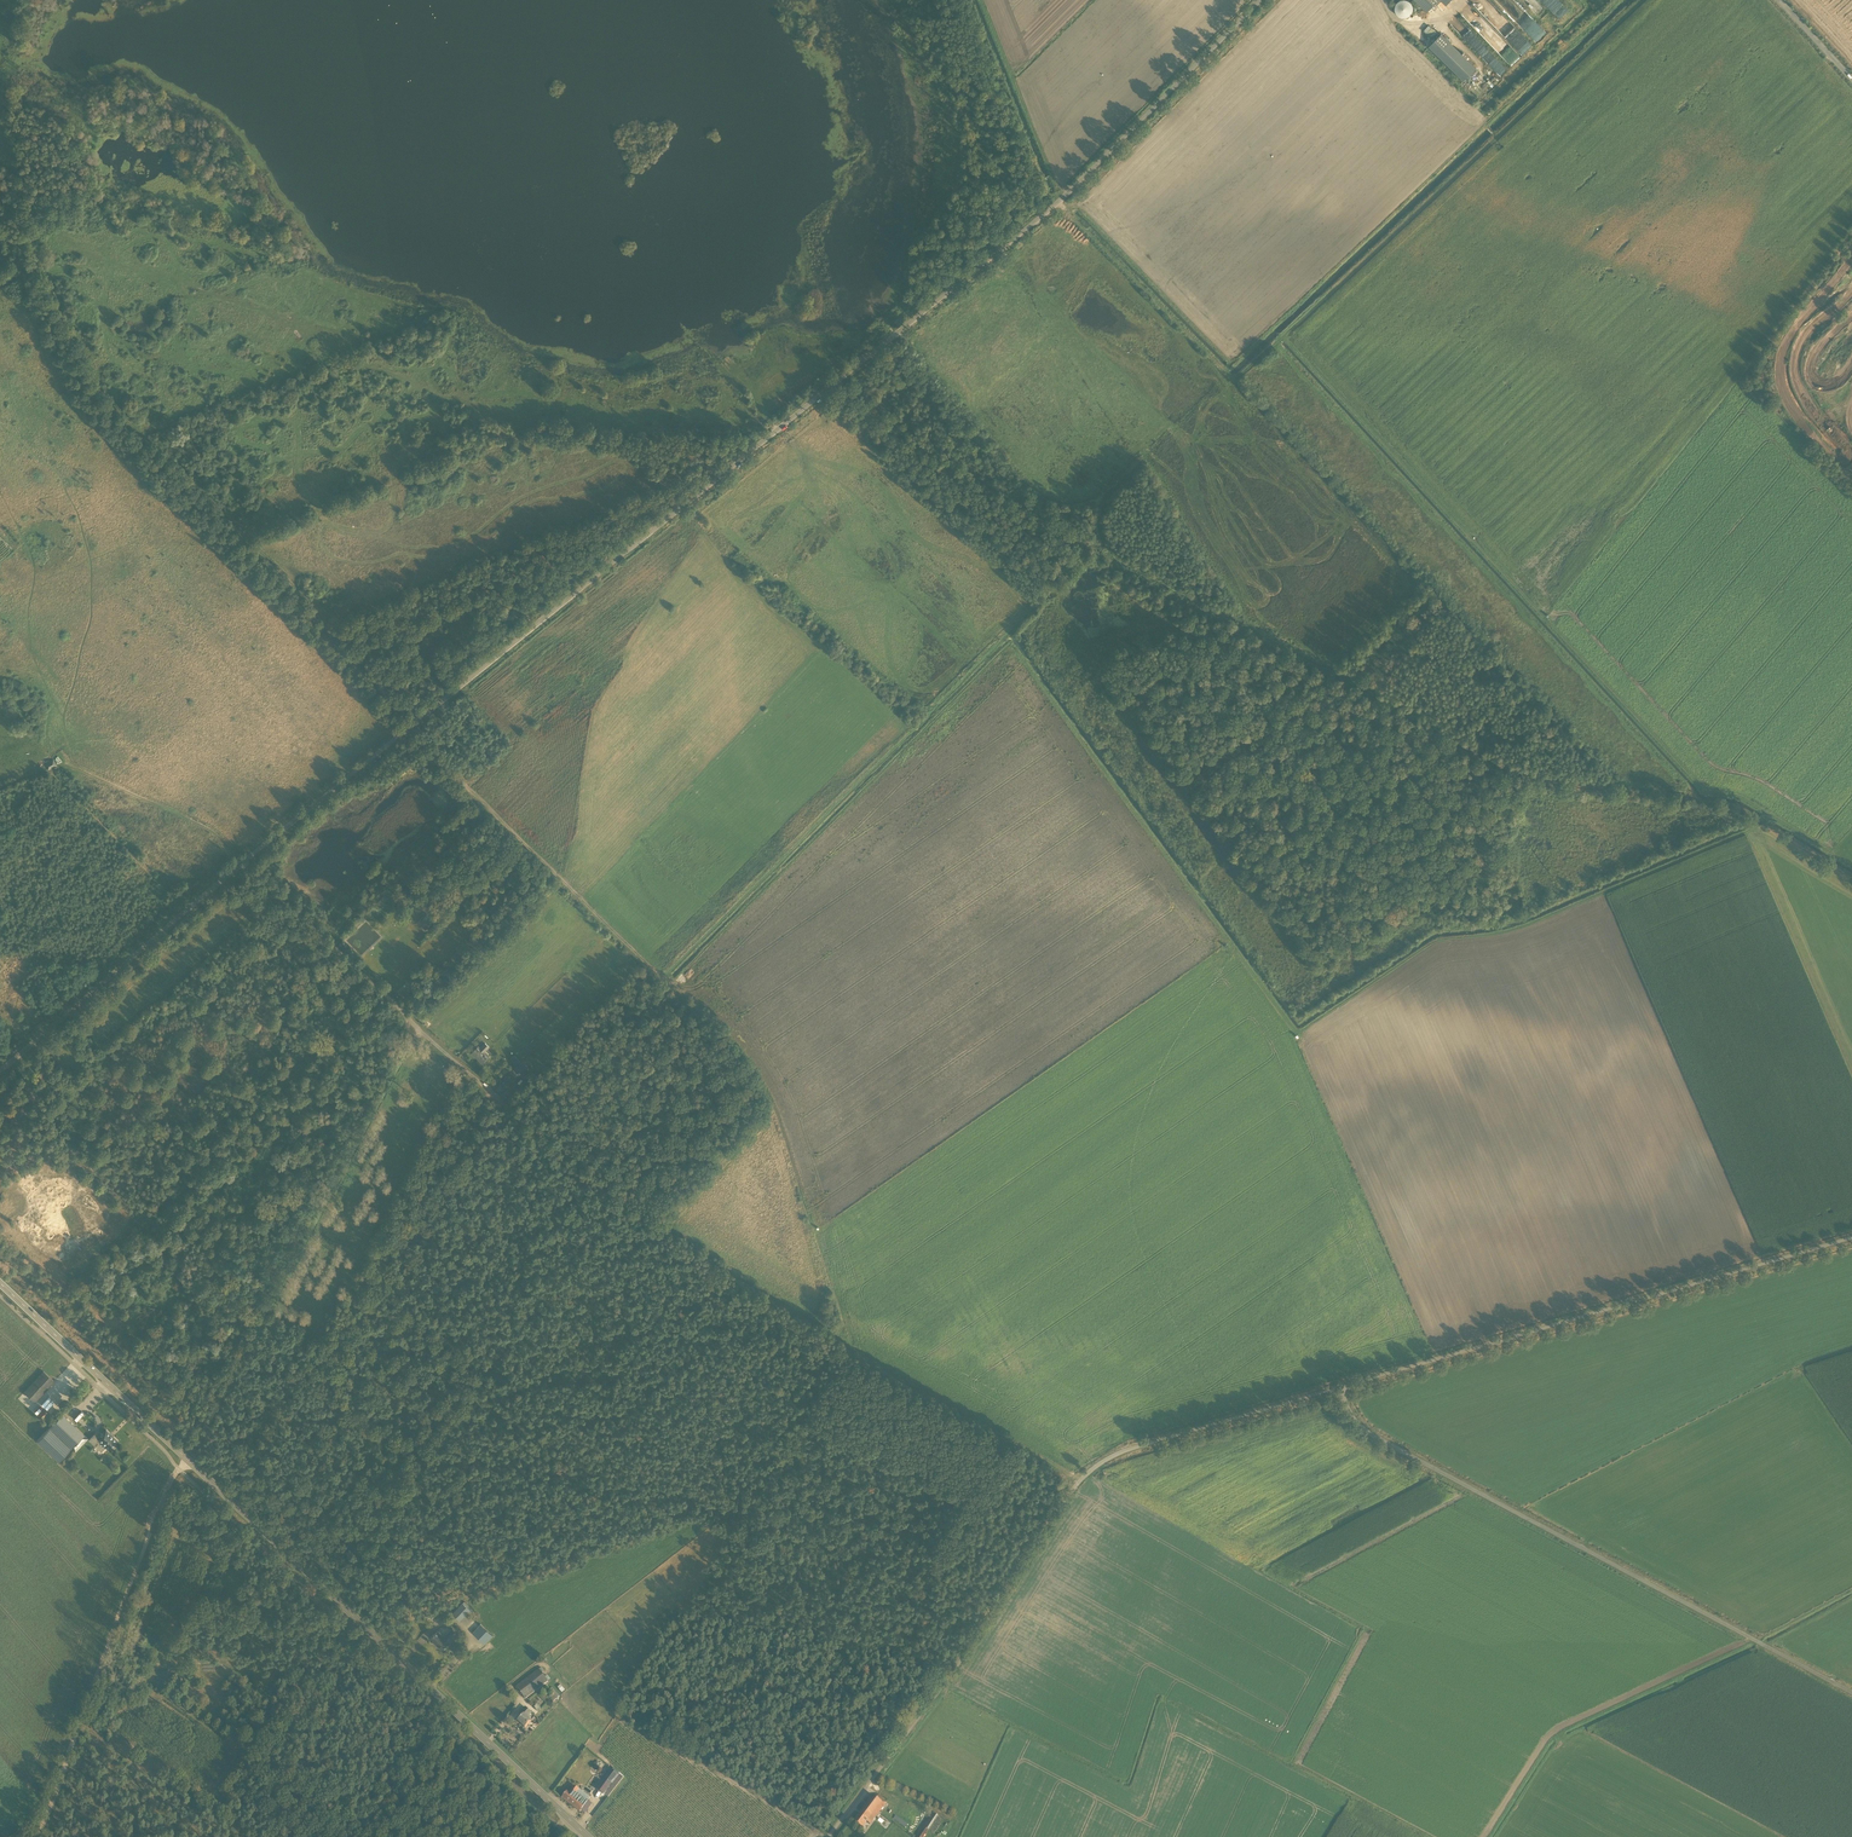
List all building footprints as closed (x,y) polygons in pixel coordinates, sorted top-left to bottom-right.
[(1396,13),(1397,15),(1398,16),(1399,17),(1401,17),(1402,18),(1404,18),(1405,18),(1407,17),(1408,17),(1410,16),(1411,15),(1412,13),(1412,12),(1413,10),(1413,9),(1413,7),(1412,6),(1412,4),(1411,3),(1410,2),(1408,1),(1407,0),(1405,0),(1403,0),(1402,0),(1401,0),(1399,1),(1398,2),(1397,3),(1396,4),(1395,6),(1395,7),(1395,9),(1395,10),(1395,12),(1396,13)] [(1427,12),(1439,0),(1415,0),(1427,12)] [(1527,25),(1534,18),(1514,0),(1500,0),(1527,25)] [(1569,9),(1559,0),(1541,0),(1560,19),(1569,9)] [(1479,30),(1479,34),(1492,34),(1492,20),(1474,20),(1474,30),(1479,30)] [(1424,29),(1432,37),(1438,31),(1430,23),(1424,29)] [(1438,56),(1450,43),(1442,34),(1429,47),(1438,56)] [(1477,86),(1472,93),(1477,96),(1482,90),(1477,86)] [(44,763),(48,770),(57,765),(52,758),(44,763)] [(427,914),(422,920),(429,927),(433,922),(431,921),(432,919),(427,914)] [(409,986),(401,994),(403,997),(412,989),(409,986)] [(480,1047),(478,1046),(472,1053),(483,1063),(489,1056),(485,1052),(490,1047),(485,1042),(480,1047)] [(24,1392),(35,1402),(54,1381),(44,1371),(24,1392)] [(43,1409),(38,1413),(43,1418),(48,1414),(43,1409)] [(62,1414),(58,1418),(37,1440),(59,1461),(84,1435),(62,1414)] [(89,1440),(96,1447),(101,1442),(109,1450),(112,1447),(113,1448),(114,1448),(115,1447),(115,1446),(116,1445),(116,1444),(115,1443),(118,1441),(113,1436),(114,1436),(111,1434),(106,1430),(103,1433),(101,1433),(101,1435),(100,1437),(96,1433),(89,1440)] [(485,1644),(526,1600),(514,1589),(473,1633),(485,1644)] [(464,1602),(463,1603),(453,1614),(460,1620),(462,1618),(464,1621),(473,1610),(464,1602)] [(437,1630),(434,1634),(430,1637),(439,1645),(438,1646),(442,1650),(450,1642),(449,1641),(457,1633),(453,1628),(444,1637),(437,1630)] [(538,1669),(515,1686),(525,1699),(548,1682),(548,1681),(550,1679),(547,1675),(545,1677),(541,1673),(544,1671),(542,1668),(539,1670),(538,1669)] [(554,1693),(549,1697),(553,1702),(560,1696),(556,1691),(554,1690),(552,1687),(550,1689),(552,1692),(552,1691),(554,1693)] [(521,1712),(524,1715),(518,1721),(525,1727),(531,1721),(527,1718),(532,1713),(525,1707),(521,1712)] [(597,1771),(600,1767),(595,1763),(591,1767),(597,1771)] [(603,1794),(609,1786),(602,1781),(596,1789),(603,1794)] [(585,1813),(592,1804),(580,1795),(576,1792),(578,1790),(574,1787),(570,1792),(567,1790),(562,1798),(580,1812),(581,1811),(585,1813)] [(870,1825),(885,1805),(873,1796),(853,1822),(861,1828),(867,1822),(870,1825)] [(914,1836),(924,1836),(938,1816),(931,1811),(914,1836)]
